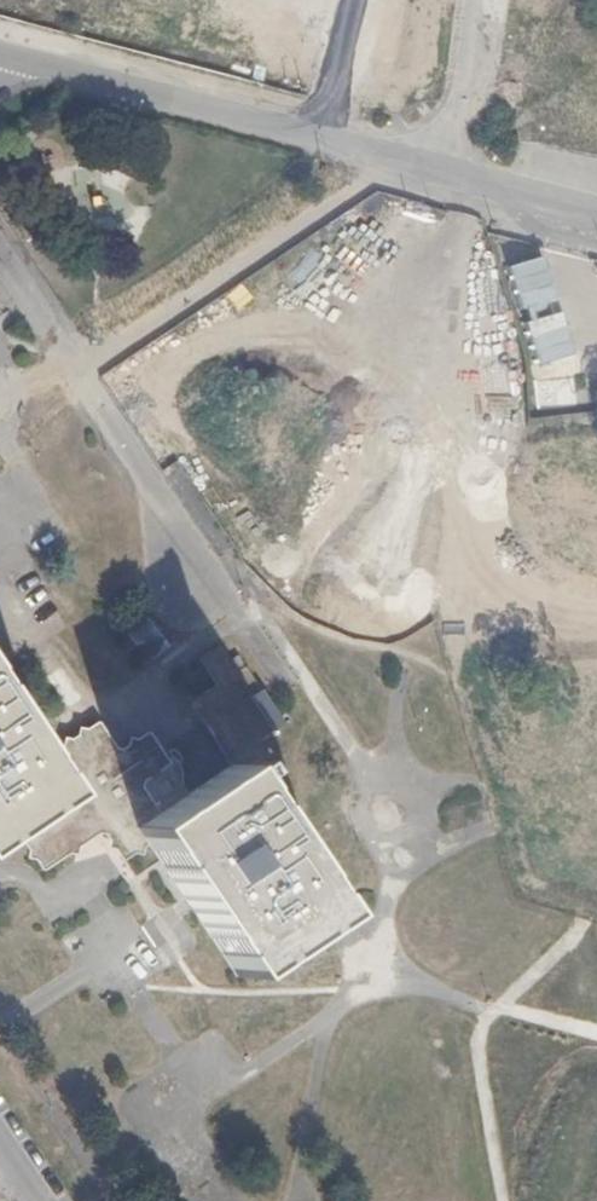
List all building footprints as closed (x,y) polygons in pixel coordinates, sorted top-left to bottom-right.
[(179,421),(276,586),(344,545),(309,485),(291,495),(241,410),(444,290),(415,240),(240,342),(224,315),(114,379),(149,439),(179,421)] [(428,342),(399,354),(419,400),(448,388),(428,342)] [(222,647),(202,656),(213,682),(233,673),(222,647)] [(40,777),(0,719),(0,829),(6,825),(49,794),(40,777)] [(49,794),(6,825),(37,869),(96,831),(118,861),(142,846),(130,826),(150,813),(130,785),(160,763),(141,734),(110,754),(89,723),(44,753),(54,767),(40,777),(49,794)] [(130,826),(142,846),(226,973),(230,977),(324,915),(233,778),(240,773),(233,760),(150,813),(130,826)]
